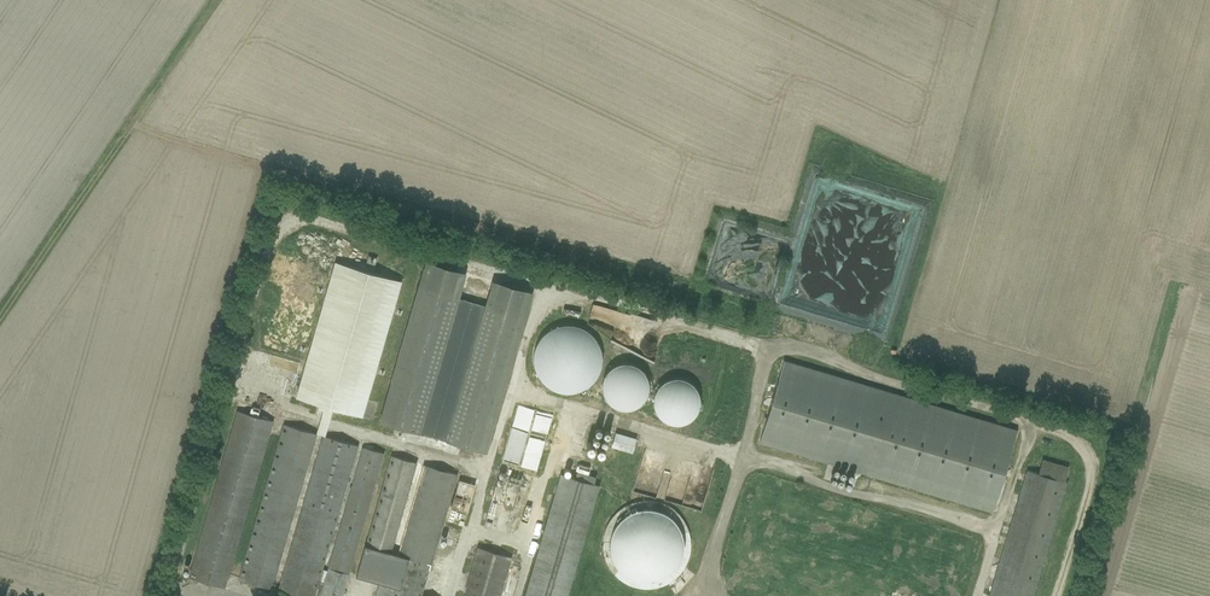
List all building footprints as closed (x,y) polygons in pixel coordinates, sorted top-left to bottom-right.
[(1069,74),(1079,76),(1082,63),(1073,60),(1069,74)] [(495,450),(532,288),(494,280),(488,304),(463,298),(469,270),(422,259),(384,424),(495,450)] [(402,282),(335,262),(295,398),(363,417),(402,282)] [(597,366),(597,360),(597,355),(595,348),(591,342),(587,337),(582,333),(576,330),(571,329),(564,329),(559,330),(551,332),(547,335),(543,339),(539,343),(536,349),(535,355),(534,361),(535,367),(537,373),(540,378),(544,383),(548,387),(554,389),(560,391),(567,392),(573,391),(578,389),(584,386),(588,382),(592,377),(595,372),(597,366)] [(610,407),(648,406),(647,364),(609,365),(610,407)] [(705,411),(689,373),(655,388),(671,426),(705,411)] [(230,587),(269,417),(235,409),(218,486),(212,484),(191,578),(230,587)] [(381,450),(359,445),(360,443),(279,423),(241,580),(306,595),(346,595),(381,450)] [(615,432),(611,448),(632,454),(637,439),(615,432)] [(1024,468),(989,595),(1036,595),(1072,465),(1043,458),(1039,472),(1024,468)] [(597,483),(596,482),(597,476),(585,473),(584,477),(556,471),(527,595),(570,595),(597,483)] [(459,480),(451,508),(468,513),(476,485),(459,480)] [(491,529),(503,487),(496,485),(483,527),(491,529)] [(686,488),(668,489),(669,501),(679,500),(679,491),(686,490),(686,488)] [(649,582),(678,574),(688,543),(681,517),(651,507),(622,515),(614,542),(622,573),(649,582)] [(400,589),(409,558),(365,546),(356,576),(400,589)] [(462,595),(502,595),(512,554),(474,546),(462,595)]
